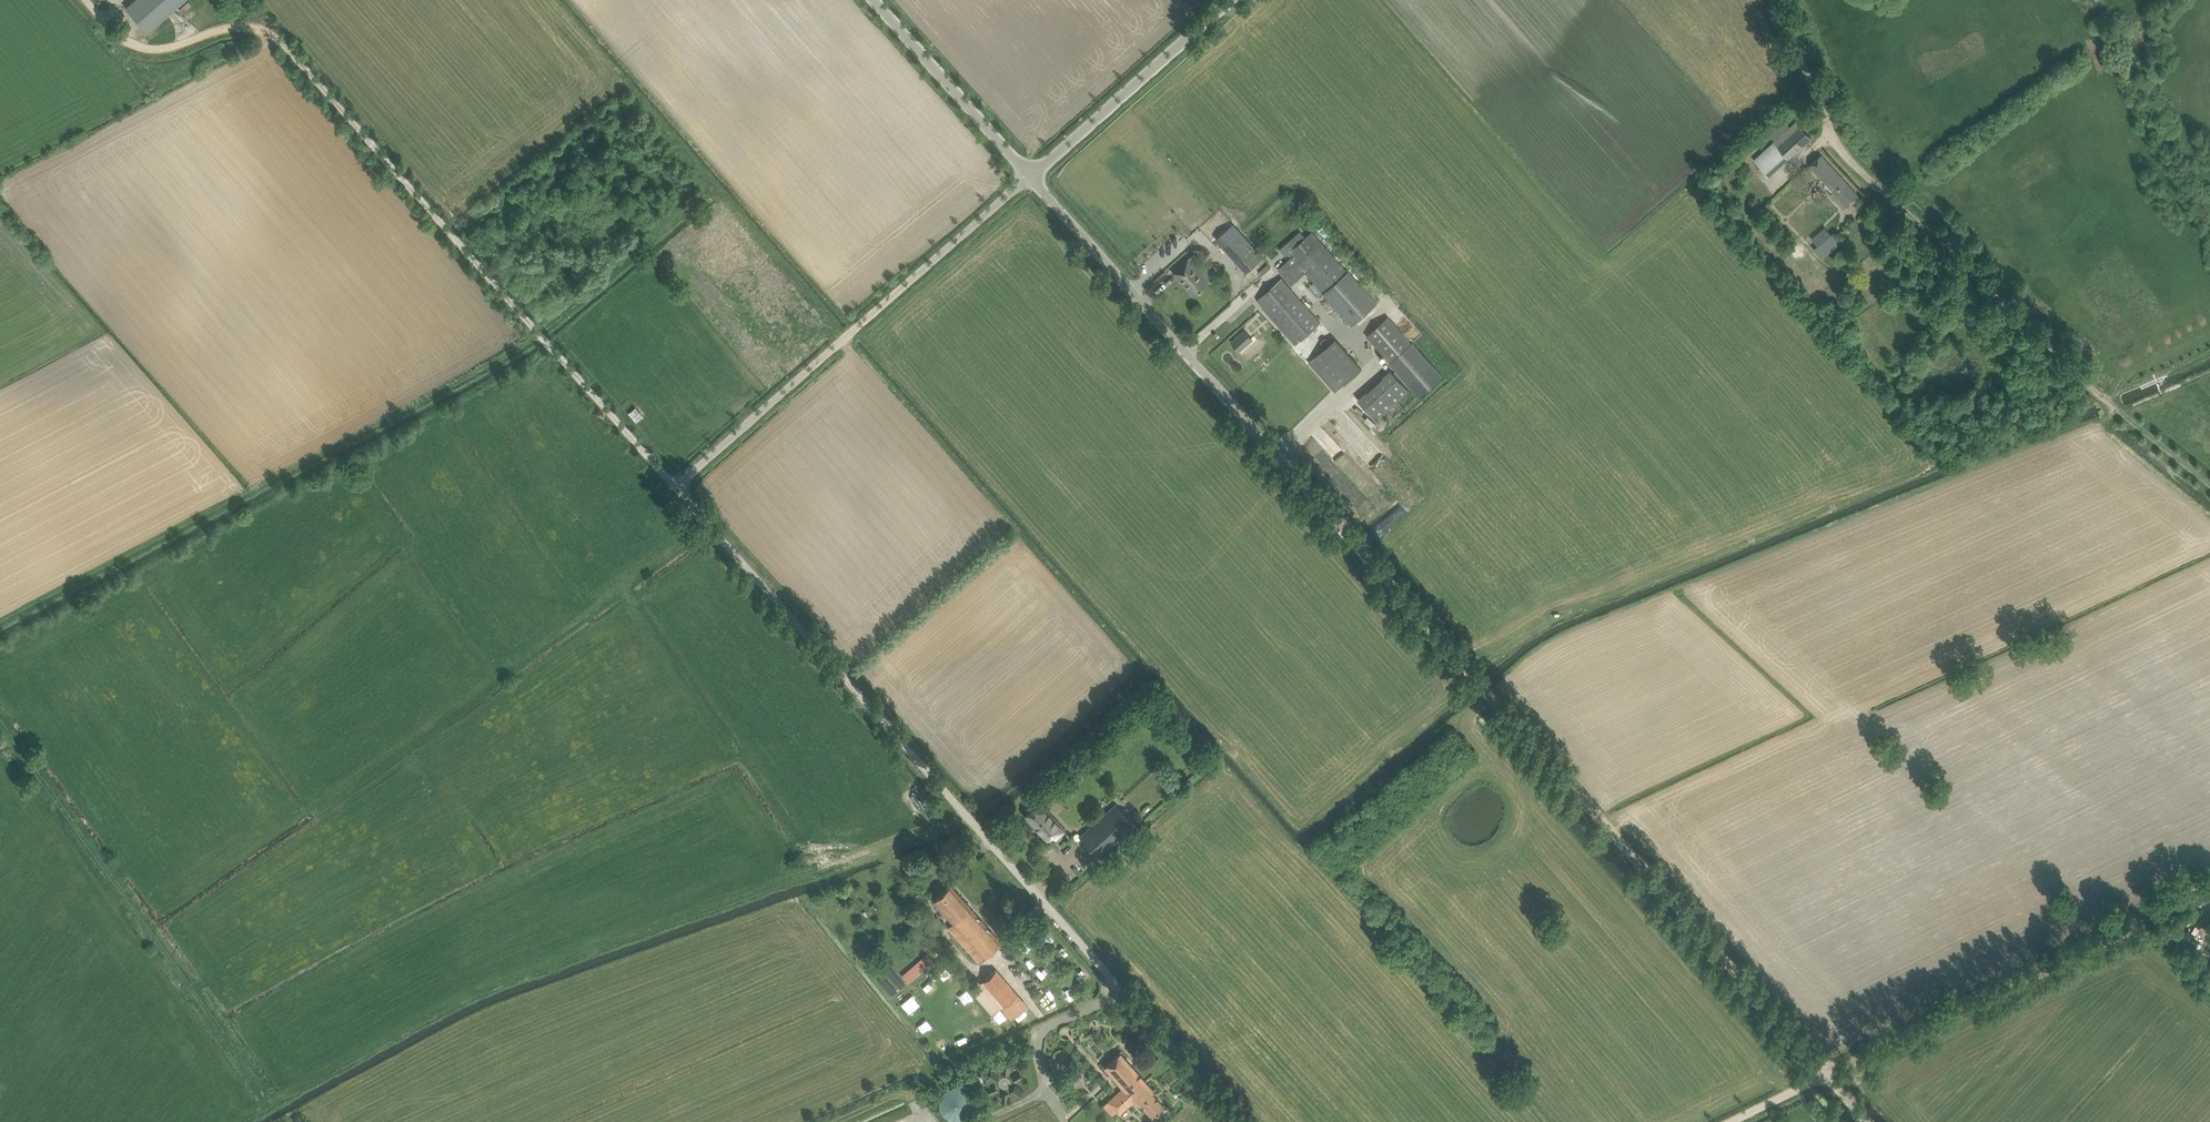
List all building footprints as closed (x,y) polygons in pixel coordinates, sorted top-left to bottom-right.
[(126,7),(148,32),(185,0),(135,0),(126,7)] [(1782,118),(1767,131),(1775,140),(1754,159),(1768,176),(1811,138),(1796,121),(1795,123),(1790,119),(1786,122),(1782,118)] [(1843,210),(1851,203),(1859,195),(1821,155),(1809,166),(1833,192),(1829,194),(1843,210)] [(1293,267),(1283,276),(1291,285),(1305,272),(1323,292),(1323,293),(1344,317),(1352,326),(1377,303),(1369,294),(1348,270),(1347,271),(1322,243),(1312,232),(1306,237),(1300,230),(1290,239),(1296,245),(1292,249),(1288,253),(1291,256),(1287,260),(1293,267)] [(1821,259),(1842,241),(1834,231),(1813,249),(1821,259)] [(1225,247),(1247,273),(1264,258),(1242,232),(1225,247)] [(1182,264),(1174,272),(1195,296),(1203,288),(1209,283),(1196,268),(1202,263),(1194,254),(1188,259),(1182,264)] [(1296,344),(1305,337),(1320,324),(1281,279),(1257,299),(1296,344)] [(1390,363),(1420,397),(1444,375),(1413,342),(1412,343),(1389,316),(1367,336),(1391,362),(1390,363)] [(1336,340),(1309,362),(1336,392),(1362,369),(1336,340)] [(1359,400),(1376,420),(1410,390),(1392,370),(1359,400)] [(639,405),(630,411),(637,421),(645,415),(639,405)] [(1098,857),(1135,823),(1117,803),(1080,837),(1098,857)] [(1066,831),(1054,817),(1052,819),(1038,804),(1025,816),(1046,839),(1052,834),(1057,839),(1066,831)] [(979,961),(993,949),(1001,942),(951,885),(934,900),(953,921),(948,926),(979,961)] [(2193,939),(2186,951),(2192,955),(2199,943),(2193,939)] [(901,975),(908,982),(933,961),(927,953),(901,975)] [(996,969),(971,991),(992,1015),(1001,1008),(1011,1019),(1027,1005),(996,969)] [(1112,1115),(1118,1110),(1121,1113),(1136,1100),(1139,1104),(1141,1102),(1153,1115),(1163,1105),(1152,1093),(1154,1091),(1120,1053),(1105,1066),(1124,1087),(1104,1106),(1112,1115)] [(1002,1066),(1002,1074),(1010,1075),(1010,1066),(1002,1066)] [(992,1070),(987,1077),(995,1082),(1000,1076),(992,1070)] [(1020,1071),(1011,1076),(1016,1083),(1024,1078),(1020,1071)] [(961,1083),(964,1089),(967,1087),(969,1092),(975,1089),(970,1079),(961,1083)] [(995,1084),(987,1088),(990,1095),(998,1092),(995,1084)] [(1015,1086),(1011,1092),(1018,1097),(1022,1091),(1015,1086)] [(965,1090),(964,1089),(962,1088),(960,1087),(957,1087),(955,1087),(951,1087),(948,1089),(946,1090),(944,1092),(942,1093),(941,1096),(940,1099),(939,1102),(939,1105),(939,1107),(940,1109),(941,1111),(942,1114),(944,1116),(946,1117),(948,1118),(951,1119),(953,1120),(956,1120),(959,1120),(961,1119),(964,1118),(965,1117),(967,1115),(969,1114),(970,1112),(971,1109),(972,1107),(972,1104),(972,1101),(971,1098),(971,1096),(970,1095),(969,1093),(968,1093),(967,1091),(965,1090)] [(1001,1093),(1000,1104),(1009,1104),(1009,1094),(1001,1093)]
